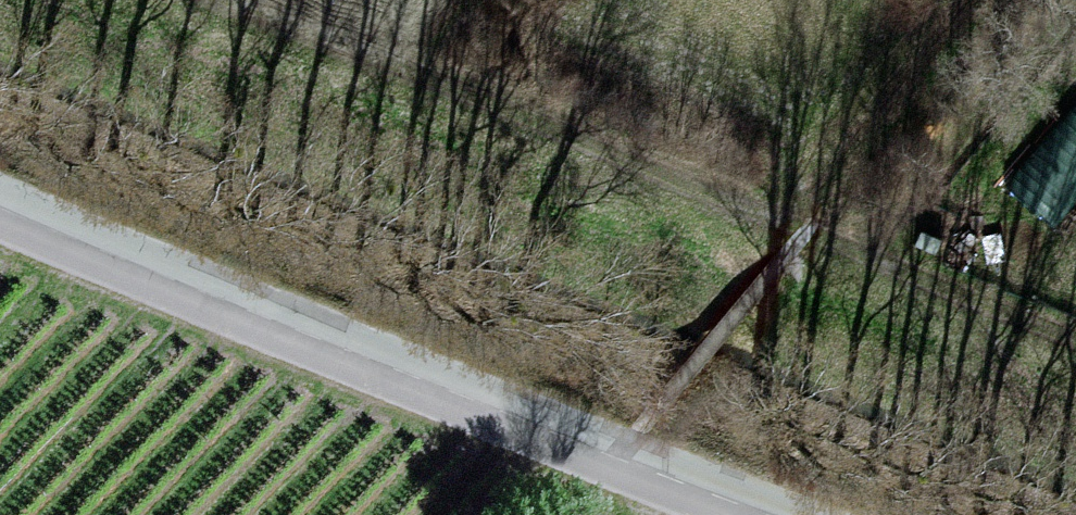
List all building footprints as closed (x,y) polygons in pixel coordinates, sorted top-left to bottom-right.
[(939,241),(921,235),(917,246),(935,252),(939,241)]
